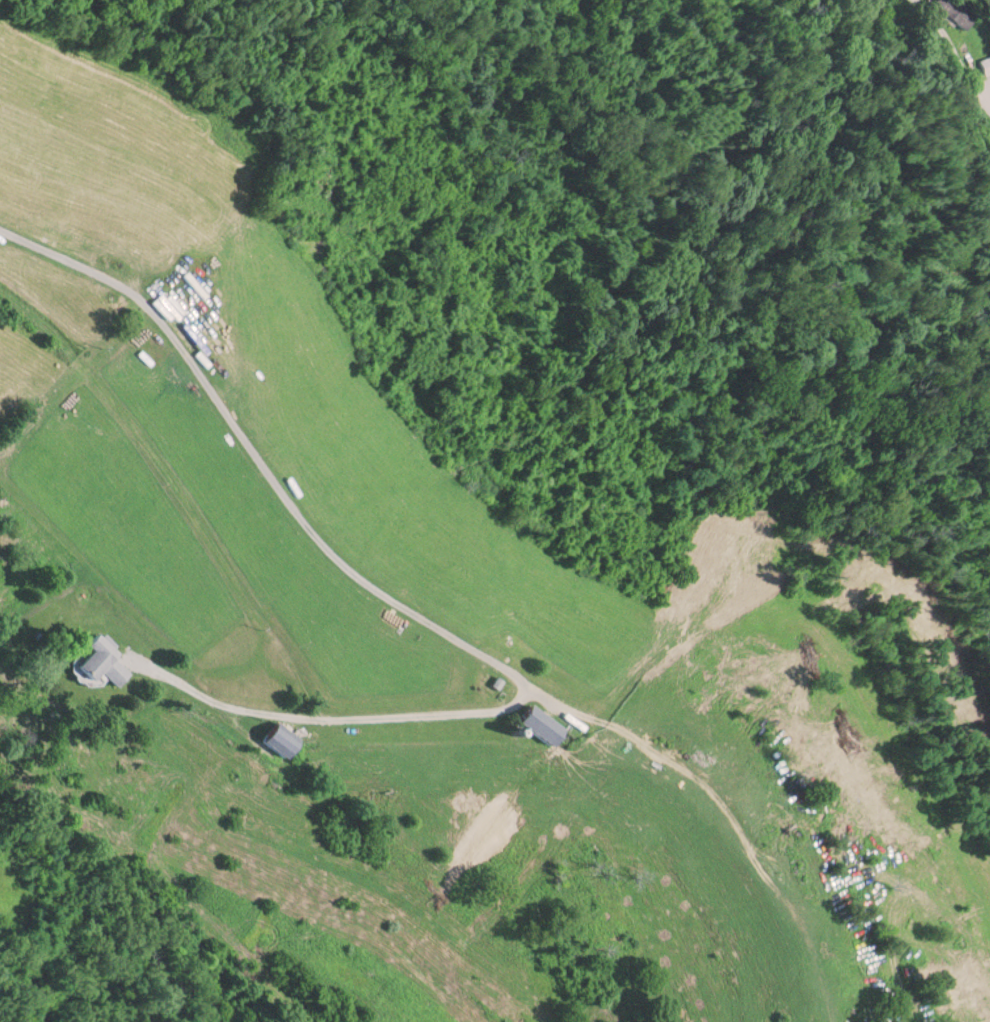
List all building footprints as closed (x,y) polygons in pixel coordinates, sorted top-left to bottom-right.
[(970,0),(935,0),(932,4),(966,27),(979,6),(970,0)] [(989,70),(989,55),(981,56),(983,71),(989,70)] [(92,629),(78,642),(84,649),(66,665),(81,682),(96,669),(111,686),(128,671),(92,629)] [(540,746),(558,729),(527,698),(510,716),(540,746)] [(291,734),(270,716),(252,737),(273,755),(291,734)]
